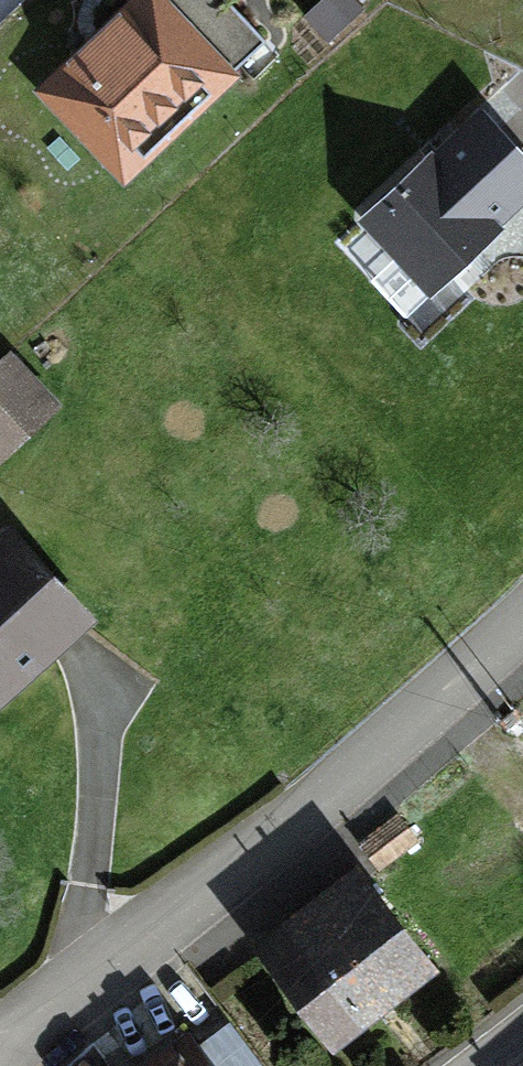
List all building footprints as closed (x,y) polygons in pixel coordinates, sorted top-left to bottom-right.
[(155,0),(145,0),(101,42),(109,51),(98,62),(88,72),(79,63),(45,95),(94,146),(120,122),(135,138),(214,63),(155,0)] [(214,63),(230,79),(266,45),(223,0),(155,0),(214,63)] [(120,122),(94,146),(125,179),(230,79),(214,63),(135,138),(120,122)] [(44,404),(1,354),(0,355),(0,383),(29,417),(44,404)] [(29,417),(0,383),(0,444),(29,417)] [(48,576),(10,535),(0,543),(0,560),(3,558),(33,590),(48,576)] [(48,576),(33,590),(3,558),(0,560),(0,695),(41,658),(85,618),(48,576)] [(383,867),(419,842),(402,819),(367,845),(383,867)] [(430,969),(372,890),(286,954),(276,941),(264,950),(332,1042),(380,1006),(430,969)] [(196,1050),(182,1032),(138,1065),(175,1065),(196,1050)] [(196,1050),(175,1065),(208,1065),(196,1050)]
